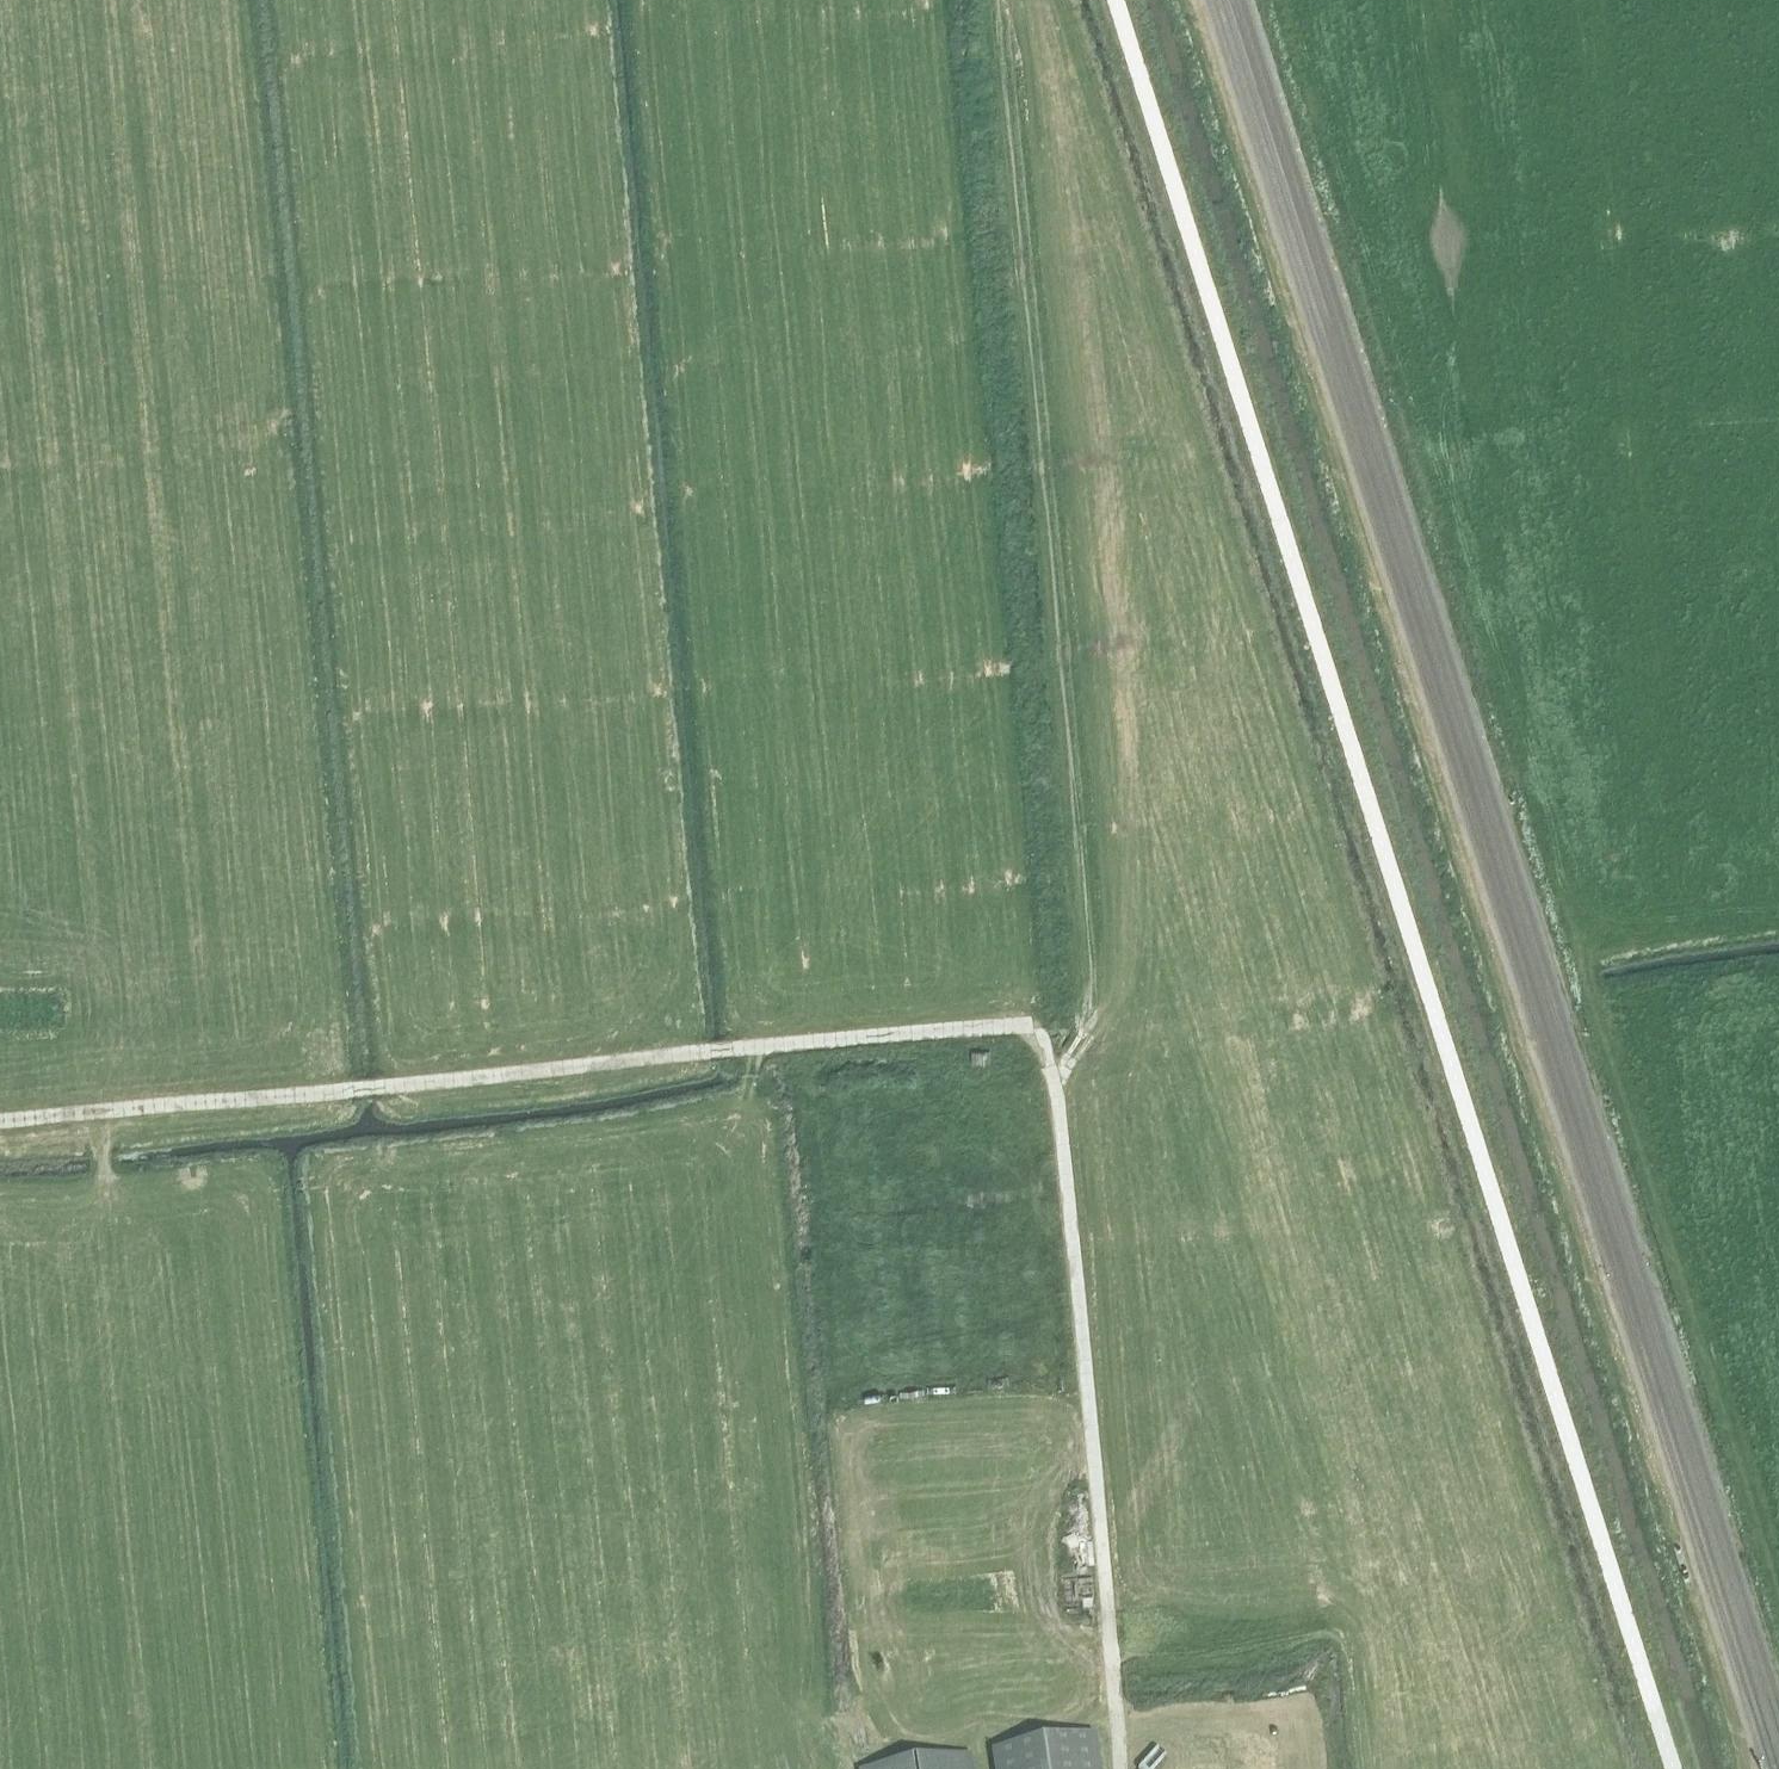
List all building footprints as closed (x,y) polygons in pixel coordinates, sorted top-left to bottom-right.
[(1101,1738),(996,1752),(998,1768),(1106,1768),(1101,1738)] [(973,1755),(902,1765),(877,1768),(975,1768),(973,1755)]
